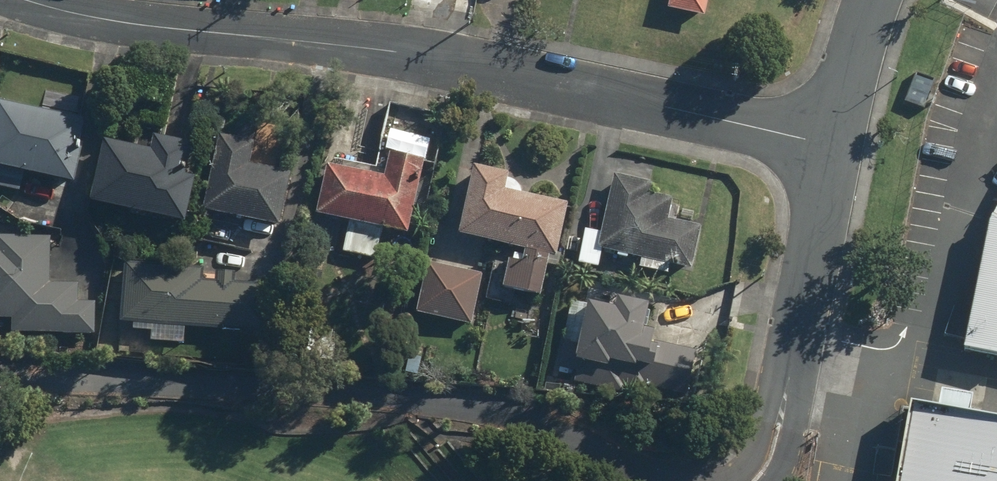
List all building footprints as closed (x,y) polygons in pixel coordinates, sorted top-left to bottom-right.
[(665,13),(703,22),(708,0),(668,0),(665,13)] [(20,192),(22,179),(72,188),(84,120),(0,105),(0,188),(20,192)] [(182,178),(189,148),(148,138),(145,152),(97,141),(82,206),(184,229),(195,181),(182,178)] [(252,148),(243,147),(213,141),(199,215),(279,231),(289,178),(281,176),(248,170),(252,148)] [(315,220),(346,226),(341,254),(375,260),(381,232),(404,237),(418,164),(384,157),(382,168),(327,158),(315,220)] [(469,168),(456,241),(524,253),(522,264),(503,261),(498,293),(538,300),(544,265),(554,267),(565,205),(500,194),(504,174),(469,168)] [(651,184),(610,177),(597,254),(640,261),(638,274),(669,279),(670,271),(690,274),(698,230),(667,225),(671,204),(648,200),(651,184)] [(990,216),(963,349),(996,355),(996,203),(990,216)] [(0,239),(0,324),(9,325),(9,338),(91,343),(94,306),(77,305),(78,288),(48,287),(51,242),(0,239)] [(121,283),(119,328),(279,334),(281,288),(230,286),(230,271),(213,270),(212,284),(174,283),(175,268),(130,266),(129,283),(121,283)] [(428,268),(419,321),(473,330),(482,277),(428,268)] [(617,314),(582,308),(576,345),(558,342),(553,372),(576,376),(574,386),(647,398),(648,392),(688,398),(696,351),(665,346),(663,357),(649,354),(652,336),(646,335),(651,309),(618,304),(617,314)] [(910,398),(897,480),(996,480),(996,413),(910,398)]
